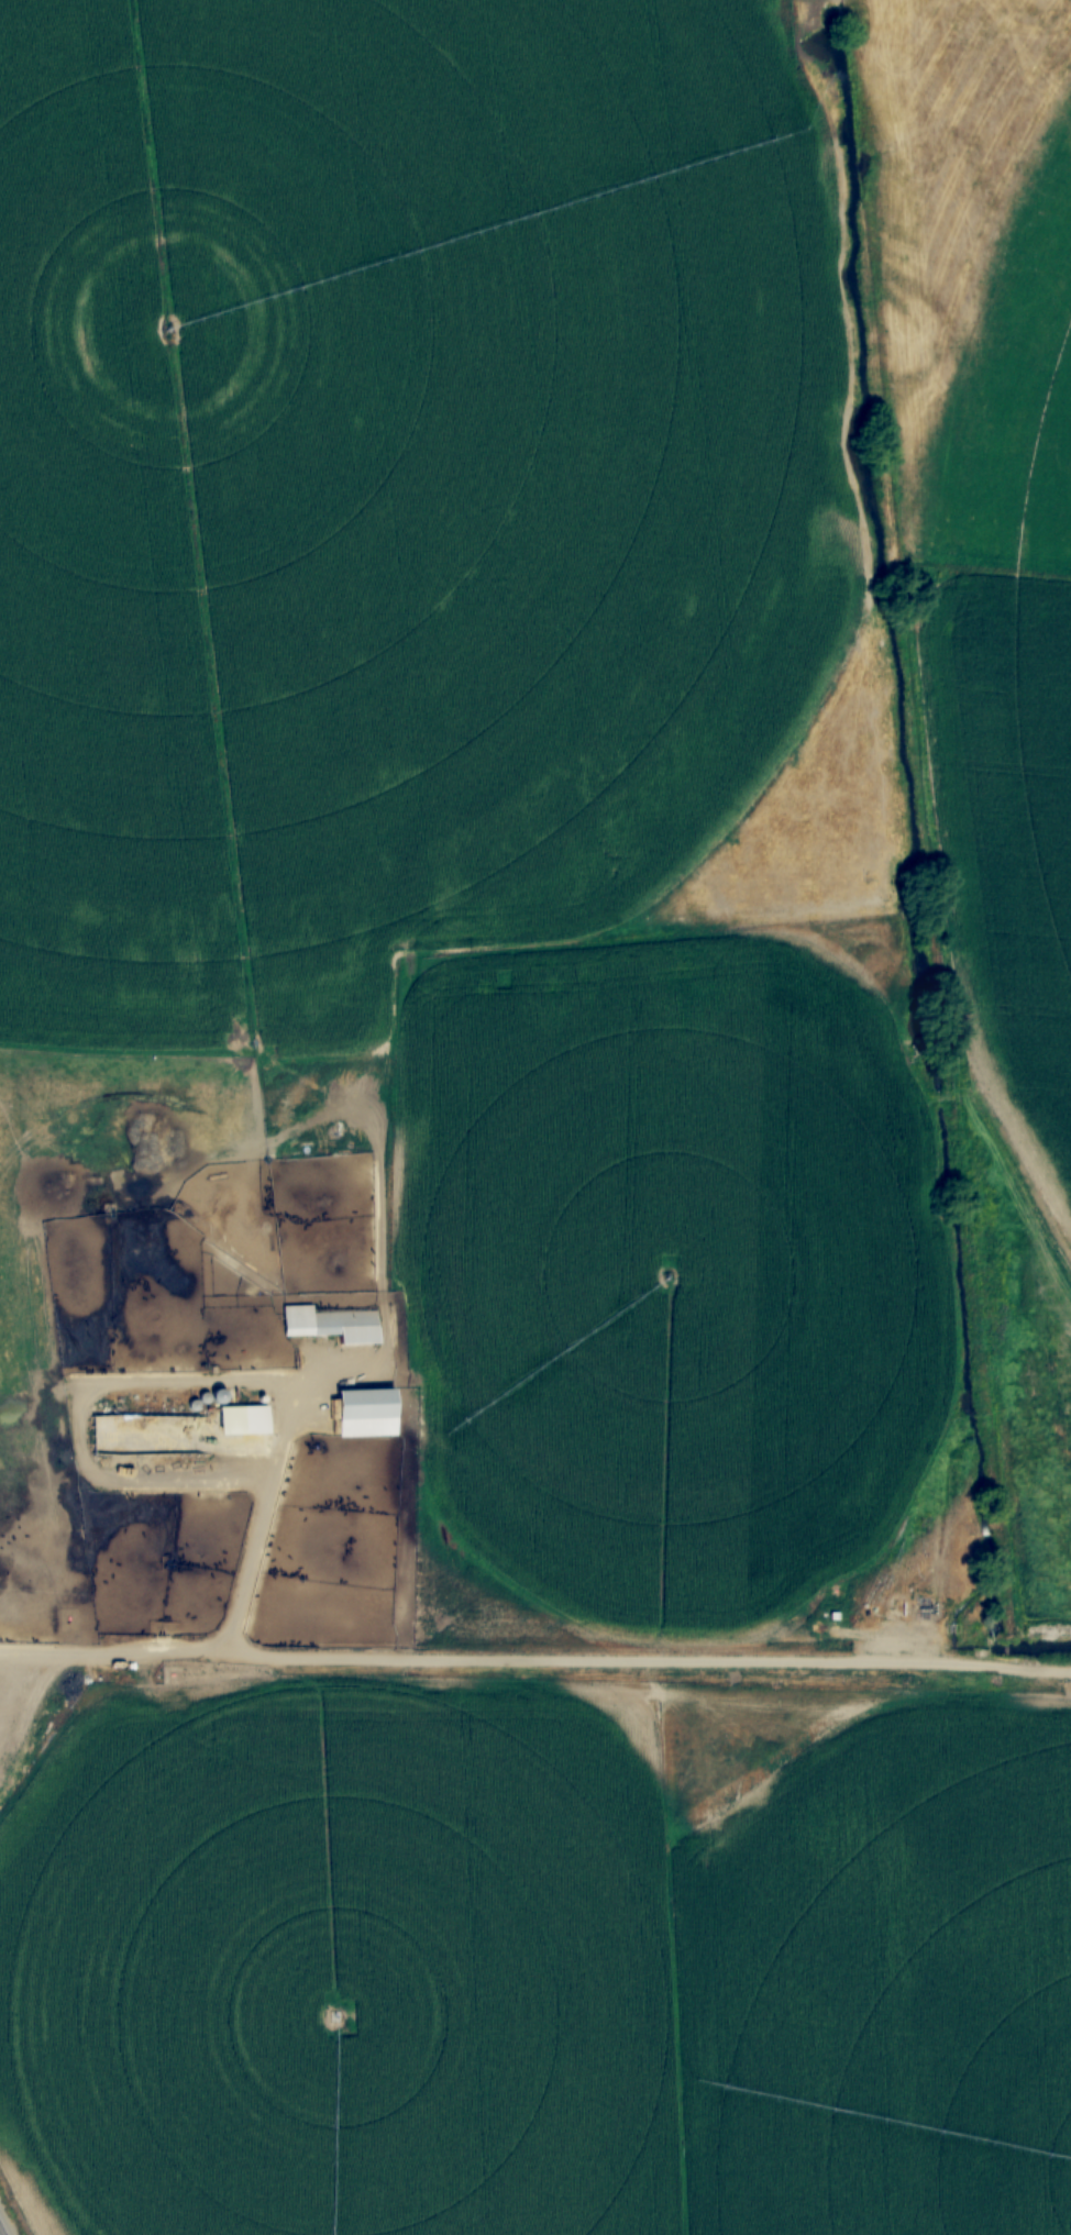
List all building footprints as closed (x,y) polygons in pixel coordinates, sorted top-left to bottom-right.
[(315,1312),(314,1305),(284,1306),(286,1337),(343,1335),(344,1344),(381,1342),(379,1309),(315,1312)] [(342,1436),(400,1436),(401,1389),(343,1389),(342,1436)] [(272,1433),(272,1405),(222,1406),(223,1434),(272,1433)]
